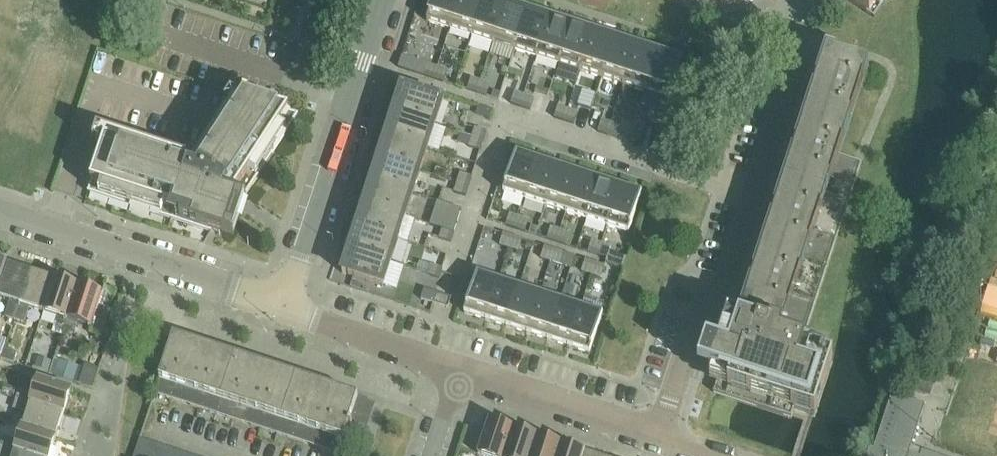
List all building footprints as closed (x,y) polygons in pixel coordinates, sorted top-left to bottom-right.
[(460,0),(435,0),(433,4),(427,22),(450,30),(460,0)] [(483,0),(460,0),(450,30),(471,37),(483,0)] [(506,4),(494,0),(483,0),(471,37),(493,44),(506,4)] [(874,19),(887,0),(845,0),(874,19)] [(515,51),(528,11),(506,4),(493,44),(515,51)] [(537,58),(550,18),(528,11),(515,51),(537,58)] [(559,65),(571,25),(550,18),(537,58),(559,65)] [(580,72),(593,32),(571,25),(559,65),(580,72)] [(602,79),(615,39),(593,32),(580,72),(602,79)] [(624,86),(636,46),(615,39),(602,79),(624,86)] [(645,93),(658,53),(636,46),(624,86),(645,93)] [(784,326),(839,156),(869,66),(858,62),(859,59),(853,57),(852,60),(827,52),(742,312),(784,326)] [(668,100),(674,82),(681,60),(658,53),(645,93),(668,100)] [(434,80),(438,69),(428,65),(424,77),(434,80)] [(443,83),(447,72),(438,69),(434,80),(443,83)] [(477,94),(481,82),(471,79),(467,91),(477,94)] [(487,97),(490,85),(481,82),(477,94),(487,97)] [(435,127),(443,102),(402,89),(394,113),(435,127)] [(521,108),(524,96),(515,93),(511,105),(521,108)] [(530,111),(534,100),(524,96),(521,108),(530,111)] [(105,141),(88,193),(211,233),(234,241),(247,201),(236,194),(237,193),(245,198),(299,116),(275,108),(244,98),(243,100),(199,168),(197,171),(190,169),(105,141)] [(628,101),(625,115),(639,118),(642,104),(628,101)] [(564,122),(568,110),(558,107),(555,119),(564,122)] [(574,125),(577,113),(568,110),(564,122),(574,125)] [(428,149),(435,127),(394,113),(387,136),(428,149)] [(607,136),(611,124),(602,121),(598,133),(607,136)] [(617,139),(621,127),(611,124),(607,136),(617,139)] [(483,142),(487,133),(475,129),(472,138),(483,142)] [(659,129),(652,150),(660,153),(667,131),(659,129)] [(638,146),(642,134),(632,131),(629,143),(638,146)] [(420,172),(428,149),(387,136),(379,159),(420,172)] [(480,152),(483,142),(472,138),(469,148),(480,152)] [(525,200),(538,161),(517,155),(518,153),(516,153),(503,193),(525,200)] [(815,418),(833,362),(825,360),(819,358),(825,339),(806,333),(808,327),(862,164),(839,156),(784,326),(742,312),(730,308),(723,328),(725,328),(718,350),(706,346),(698,372),(718,378),(716,387),(713,394),(715,394),(791,419),(794,411),(810,416),(815,418)] [(413,195),(420,172),(379,159),(372,182),(413,195)] [(546,207),(558,168),(538,161),(525,200),(546,207)] [(566,214),(579,175),(558,168),(546,207),(566,214)] [(469,187),(472,178),(460,174),(457,184),(469,187)] [(587,220),(599,181),(579,175),(566,214),(587,220)] [(607,227),(620,188),(599,181),(587,220),(607,227)] [(406,218),(413,195),(372,182),(365,205),(406,218)] [(466,197),(469,187),(457,184),(454,193),(466,197)] [(629,234),(642,193),(641,193),(640,195),(620,188),(607,227),(629,234)] [(398,241),(406,218),(365,205),(357,228),(398,241)] [(515,230),(519,218),(510,215),(506,227),(515,230)] [(525,233),(529,221),(519,218),(515,230),(525,233)] [(454,233),(457,224),(446,220),(443,230),(454,233)] [(391,264),(398,241),(357,228),(350,250),(391,264)] [(557,243),(560,232),(551,229),(547,240),(557,243)] [(451,243),(454,233),(443,230),(440,239),(451,243)] [(566,246),(570,235),(560,232),(557,243),(566,246)] [(509,249),(513,238),(503,235),(500,246),(509,249)] [(519,252),(522,241),(513,238),(509,249),(519,252)] [(597,256),(601,245),(592,242),(588,253),(597,256)] [(607,259),(611,248),(601,245),(597,256),(607,259)] [(550,262),(554,251),(545,248),(541,259),(550,262)] [(383,287),(391,264),(350,250),(342,274),(383,287)] [(560,265),(564,254),(554,251),(550,262),(560,265)] [(591,275),(595,264),(586,261),(582,272),(591,275)] [(8,265),(0,262),(0,291),(8,265)] [(601,279),(604,267),(595,264),(591,275),(601,279)] [(31,272),(8,265),(0,291),(0,299),(10,302),(5,318),(15,321),(31,272)] [(439,279),(441,273),(442,270),(431,266),(428,275),(439,279)] [(44,313),(54,280),(31,272),(15,321),(24,324),(29,309),(44,313)] [(486,321),(498,282),(478,276),(479,274),(477,273),(464,314),(486,321)] [(65,328),(78,287),(54,280),(44,313),(57,318),(55,324),(65,328)] [(506,328),(519,289),(498,282),(486,321),(506,328)] [(102,336),(110,311),(99,307),(102,295),(78,287),(65,328),(74,331),(76,324),(92,329),(91,332),(102,336)] [(527,334),(540,295),(519,289),(506,328),(527,334)] [(433,304),(436,294),(424,290),(421,300),(433,304)] [(448,309),(452,299),(436,294),(433,304),(448,309)] [(548,341),(560,302),(540,295),(527,334),(548,341)] [(568,348),(581,309),(560,302),(548,341),(568,348)] [(590,355),(603,314),(602,314),(601,315),(581,309),(568,348),(590,355)] [(349,425),(358,399),(174,338),(155,395),(340,455),(344,442),(362,448),(367,431),(349,425)] [(14,364),(17,354),(5,350),(2,360),(14,364)] [(54,370),(81,381),(85,369),(59,358),(54,370)] [(921,391),(925,378),(915,374),(911,387),(921,391)] [(63,414),(71,390),(32,377),(27,392),(19,389),(16,399),(63,414)] [(13,399),(16,389),(4,386),(1,395),(13,399)] [(909,454),(925,405),(892,395),(874,450),(870,448),(868,455),(916,455),(909,454)] [(55,439),(63,414),(16,399),(13,409),(21,412),(16,426),(55,439)] [(514,430),(489,422),(478,455),(479,455),(506,455),(514,430)] [(55,439),(16,426),(11,440),(0,436),(0,447),(28,455),(49,455),(55,439)] [(537,438),(514,430),(506,455),(531,455),(537,438)] [(562,446),(537,438),(531,455),(558,455),(562,446)] [(151,444),(140,440),(134,455),(147,455),(151,444)] [(163,447),(151,444),(147,455),(160,455),(163,447)] [(586,454),(562,446),(558,455),(586,455),(586,454)] [(0,447),(0,455),(28,455),(0,447)] [(174,451),(163,447),(160,455),(173,455),(174,451)]
